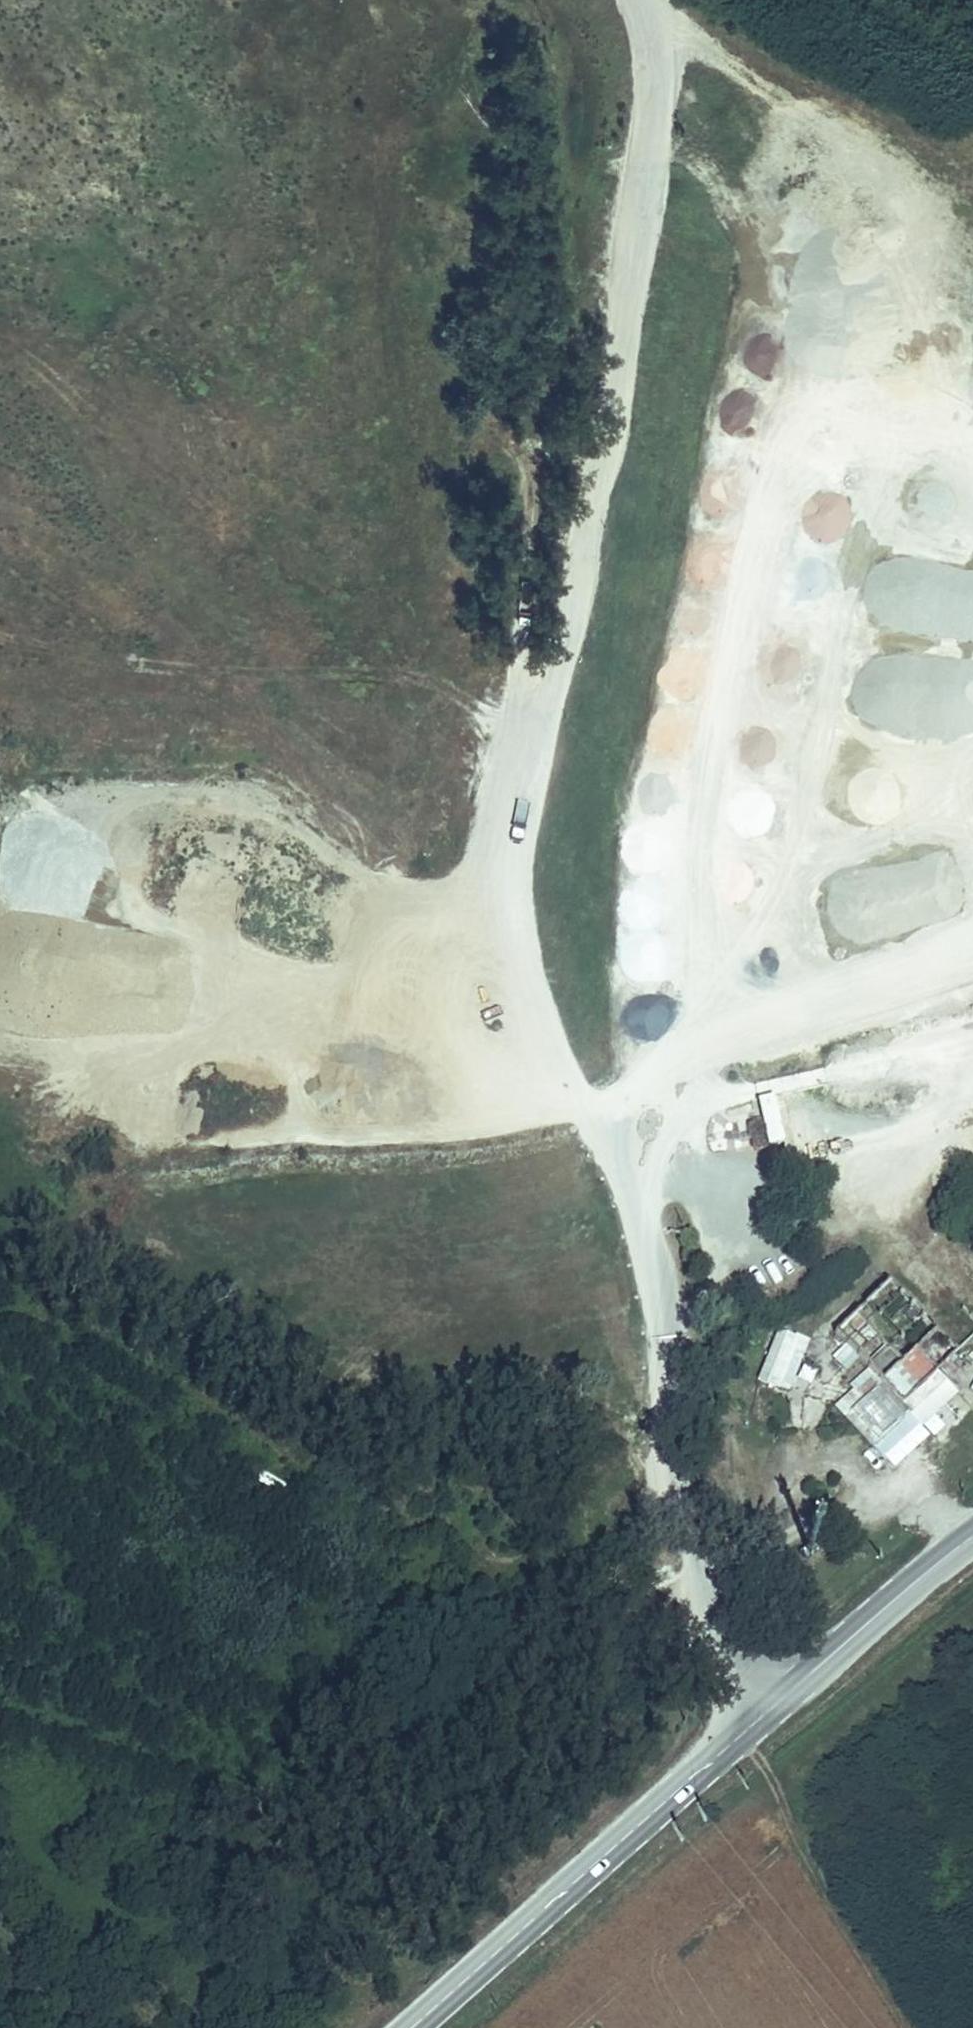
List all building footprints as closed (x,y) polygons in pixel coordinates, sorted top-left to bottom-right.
[(741,374),(768,376),(769,344),(742,342),(741,374)] [(761,1098),(765,1145),(791,1143),(787,1096),(761,1098)] [(972,1335),(972,1322),(914,1258),(837,1332),(902,1401),(972,1335)] [(792,1392),(809,1338),(776,1328),(759,1382),(792,1392)]
